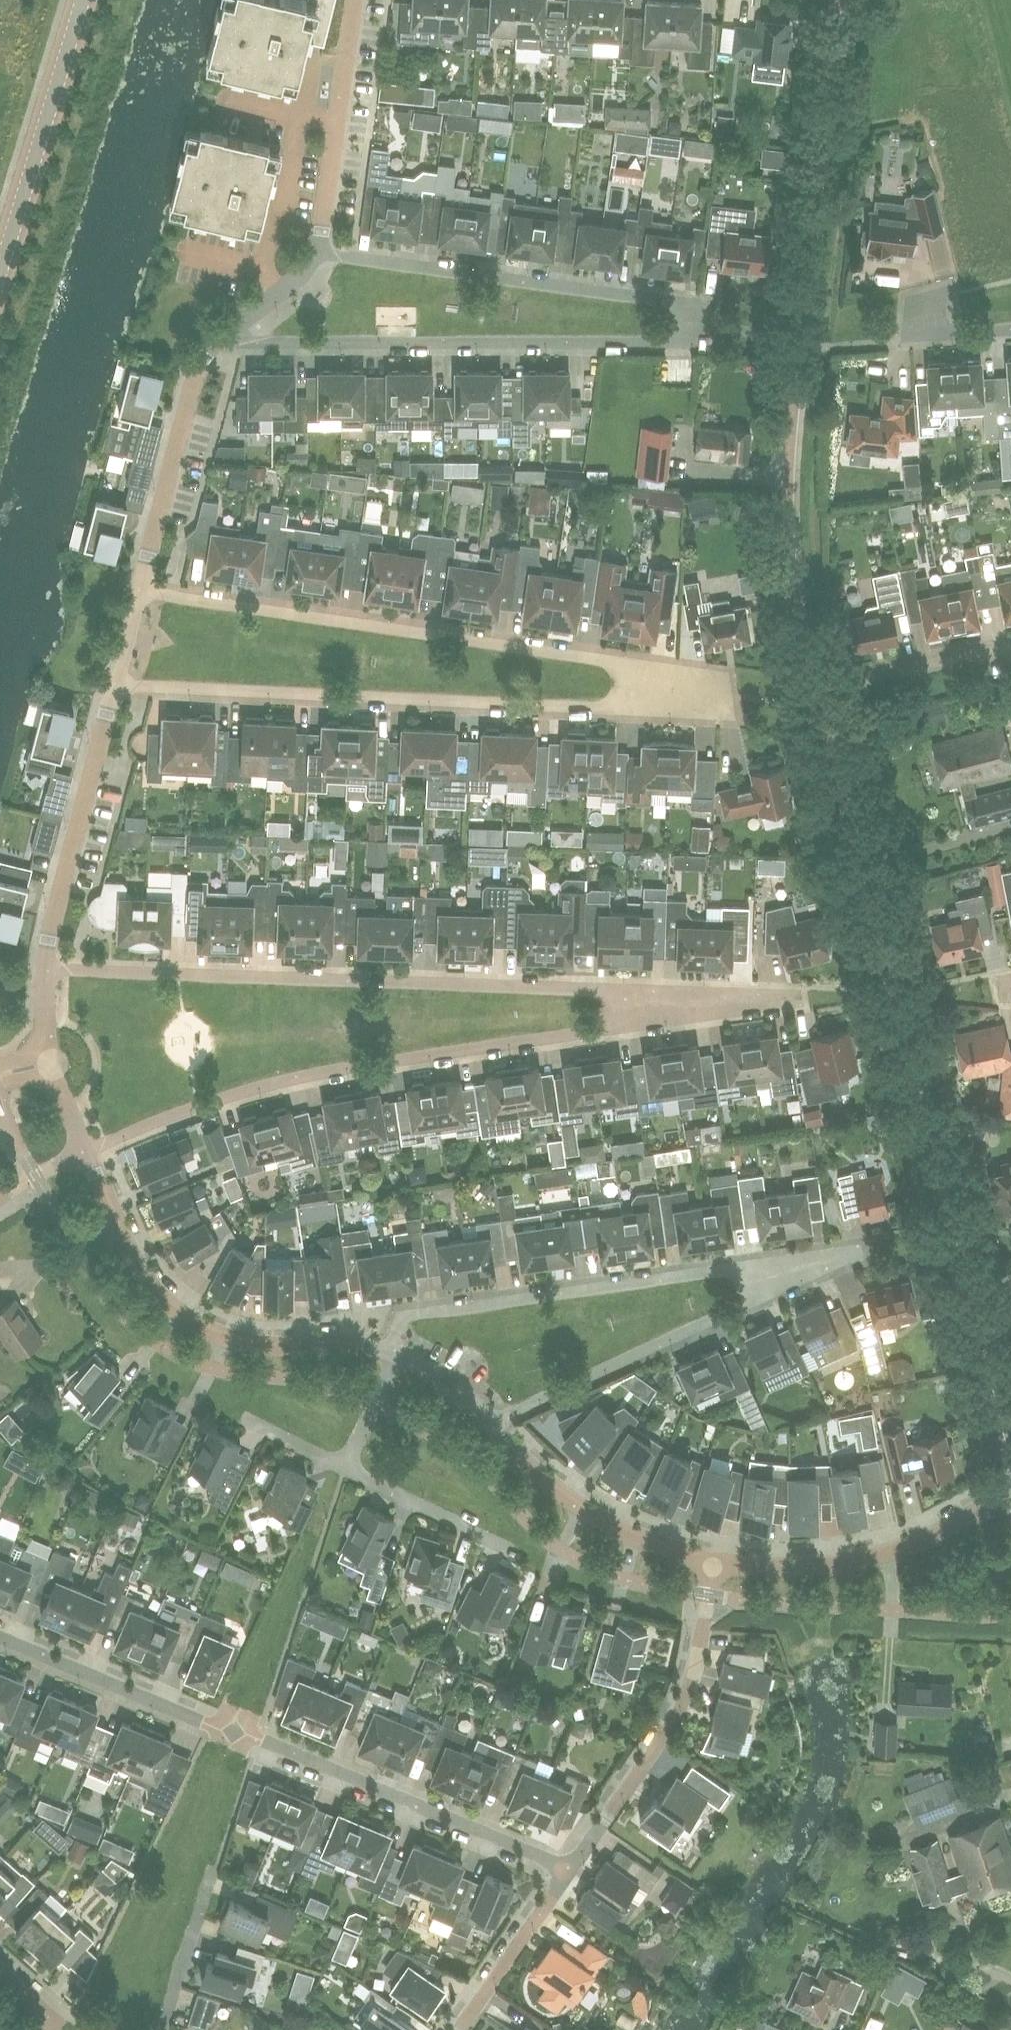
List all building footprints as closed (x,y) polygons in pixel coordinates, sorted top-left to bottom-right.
[(215,27),(214,26),(209,50),(223,53),(220,64),(282,80),(285,69),(299,72),(306,41),(324,46),(335,0),(222,0),(215,27)] [(440,0),(413,0),(413,1),(401,1),(399,41),(412,42),(413,32),(438,34),(440,0)] [(479,6),(467,5),(467,0),(440,0),(438,34),(464,35),(463,46),(476,46),(479,6)] [(518,0),(491,0),(491,6),(479,6),(476,46),(490,47),(491,30),(516,32),(518,0)] [(556,10),(544,10),(545,0),(518,0),(516,32),(542,34),(541,51),(554,51),(556,10)] [(596,0),(569,0),(568,11),(556,10),(554,51),(567,52),(568,42),(568,37),(593,38),(592,43),(593,43),(596,0)] [(630,62),(633,15),(622,15),(623,0),(596,0),(593,43),(619,45),(618,55),(630,56),(630,62)] [(672,43),(674,1),(656,0),(647,0),(646,16),(633,15),(630,62),(653,63),(655,42),(672,43)] [(701,3),(674,1),(672,43),(688,44),(687,65),(709,67),(712,21),(700,20),(701,3)] [(790,23),(768,20),(759,19),(758,32),(752,31),(752,28),(737,26),(734,52),(755,55),(754,59),(768,61),(785,63),(787,48),(790,48),(791,36),(788,35),(790,23)] [(520,108),(543,108),(543,94),(520,94),(520,108)] [(590,118),(589,95),(558,96),(559,119),(590,118)] [(625,126),(639,126),(641,108),(627,108),(625,126)] [(197,142),(186,140),(178,175),(177,175),(171,198),(186,202),(183,212),(245,228),(247,217),(262,221),(268,197),(267,197),(276,162),(266,160),(269,145),(200,128),(197,142)] [(371,148),(363,206),(375,207),(372,231),(394,234),(402,176),(385,173),(388,150),(371,148)] [(645,180),(646,164),(616,161),(614,178),(645,180)] [(419,213),(431,215),(438,164),(437,172),(423,171),(418,178),(402,176),(394,234),(416,237),(419,213)] [(440,240),(462,243),(467,207),(469,188),(452,185),(455,167),(438,164),(431,215),(443,217),(440,240)] [(869,249),(869,251),(891,253),(891,251),(914,254),(917,232),(922,231),(923,235),(943,230),(933,188),(914,193),(914,195),(906,197),(905,205),(877,201),(875,211),(870,210),(868,231),(864,230),(862,243),(866,244),(866,248),(869,249)] [(499,224),(503,191),(491,190),(490,198),(469,195),(467,207),(462,243),(484,246),(487,223),(499,224)] [(529,253),(536,204),(515,201),(515,196),(503,195),(504,192),(503,191),(499,224),(511,226),(507,250),(529,253)] [(567,234),(570,209),(571,204),(572,196),(560,194),(558,202),(558,207),(536,204),(529,253),(551,256),(555,232),(567,234)] [(770,234),(768,234),(732,230),(735,207),(713,205),(707,253),(723,255),(723,263),(722,263),(721,269),(751,272),(751,270),(766,272),(768,255),(770,234)] [(597,262),(602,225),(581,222),(582,210),(570,209),(567,234),(579,235),(575,259),(597,262)] [(634,243),(638,218),(625,217),(624,228),(602,225),(597,262),(619,265),(622,241),(634,243)] [(665,271),(670,235),(649,232),(650,220),(638,218),(634,243),(646,245),(643,268),(665,271)] [(692,238),(670,235),(665,271),(687,274),(690,251),(702,252),(706,228),(693,226),(692,238)] [(1007,354),(1010,402),(997,403),(999,436),(1001,436),(1002,448),(1010,447),(1010,436),(1010,435),(1010,354),(1007,354)] [(962,357),(963,362),(954,363),(958,413),(984,411),(986,437),(999,436),(997,403),(983,404),(980,356),(962,357)] [(958,413),(954,363),(945,363),(945,359),(928,360),(931,400),(917,401),(919,434),(933,433),(933,425),(940,425),(945,414),(958,413)] [(125,388),(118,413),(147,421),(153,398),(155,398),(161,375),(143,370),(133,368),(128,387),(126,387),(125,388)] [(272,430),(272,371),(250,371),(250,395),(237,395),(237,430),(260,430),(272,430)] [(307,420),(306,395),(294,395),(294,371),(272,371),(272,430),(284,430),(307,430),(307,420)] [(341,413),(341,371),(319,371),(319,395),(306,395),(307,420),(319,420),(319,413),(341,413)] [(375,420),(375,395),(363,395),(363,371),(341,371),(341,413),(342,413),(342,425),(363,425),(363,420),(375,420)] [(410,420),(410,371),(387,371),(387,395),(375,395),(375,420),(388,420),(410,420)] [(444,420),(444,395),(432,395),(432,371),(410,371),(410,420),(431,420),(444,420)] [(478,424),(478,371),(456,371),(456,395),(444,395),(444,420),(444,435),(457,435),(457,424),(478,424)] [(512,434),(512,395),(500,395),(500,371),(478,371),(478,424),(498,424),(498,434),(512,434)] [(546,412),(546,371),(524,371),(524,395),(512,395),(512,434),(512,445),(531,445),(531,426),(539,419),(539,412),(546,412)] [(581,419),(581,395),(569,395),(569,371),(546,371),(546,412),(568,412),(568,419),(581,419)] [(852,413),(848,447),(895,452),(897,438),(915,437),(912,399),(884,395),(881,417),(852,413)] [(667,478),(673,429),(641,426),(636,475),(667,478)] [(728,430),(699,426),(695,456),(747,461),(751,430),(729,427),(728,430)] [(139,434),(133,458),(154,464),(160,440),(139,434)] [(128,472),(127,450),(112,451),(113,473),(128,472)] [(148,489),(154,464),(133,458),(126,483),(148,489)] [(250,464),(251,479),(270,477),(269,462),(250,464)] [(637,499),(669,499),(669,489),(637,489),(637,499)] [(124,507),(96,499),(89,525),(92,525),(92,527),(87,546),(97,548),(97,549),(115,553),(121,530),(118,529),(124,507)] [(232,580),(239,533),(240,527),(215,523),(218,501),(203,499),(194,535),(212,537),(207,572),(217,574),(217,578),(232,580)] [(262,554),(276,556),(280,525),(282,512),(260,509),(258,521),(257,531),(252,535),(239,533),(232,580),(247,582),(248,578),(258,580),(262,554)] [(312,588),(317,549),(310,548),(305,542),(307,529),(281,525),(276,556),(275,566),(276,558),(289,560),(286,584),(292,585),(295,588),(299,590),(303,589),(306,587),(312,588)] [(391,599),(398,549),(381,547),(383,533),(361,530),(360,539),(355,569),(369,571),(365,595),(369,596),(368,600),(381,602),(382,598),(391,599)] [(435,577),(441,534),(419,531),(412,536),(411,546),(399,545),(398,549),(391,599),(400,600),(399,604),(412,606),(413,602),(417,603),(420,578),(424,575),(435,577)] [(478,555),(479,551),(454,548),(455,541),(454,535),(441,534),(435,577),(445,579),(448,582),(444,607),(447,607),(446,611),(461,613),(461,609),(470,611),(478,555)] [(355,569),(360,539),(342,537),(335,541),(335,545),(318,543),(317,549),(312,588),(317,588),(320,592),(324,593),(328,593),(331,590),(338,591),(341,568),(354,570),(353,577),(354,577),(355,569)] [(549,622),(556,575),(541,572),(542,564),(538,559),(540,546),(520,543),(519,549),(514,589),(513,591),(524,592),(527,596),(523,618),(525,619),(527,623),(535,624),(538,621),(549,622)] [(514,589),(519,549),(492,545),(490,557),(478,555),(470,611),(479,612),(478,616),(493,618),(493,614),(496,614),(500,589),(503,587),(514,589)] [(1010,578),(1007,562),(995,564),(993,551),(979,553),(984,578),(997,575),(1007,623),(1010,622),(1010,578)] [(979,628),(975,608),(970,581),(984,578),(979,553),(965,556),(967,568),(942,573),(945,591),(953,629),(961,627),(962,632),(979,628)] [(593,597),(599,559),(599,557),(585,555),(583,567),(573,565),(572,577),(556,575),(549,622),(560,624),(562,628),(570,629),(573,626),(575,626),(580,595),(593,597)] [(628,634),(636,579),(626,577),(628,563),(599,559),(593,597),(593,600),(604,602),(606,605),(602,630),(606,630),(606,634),(619,636),(619,632),(628,634)] [(953,629),(945,591),(930,594),(927,574),(917,576),(915,566),(900,569),(911,621),(924,618),(928,638),(945,635),(944,630),(953,629)] [(676,582),(677,571),(649,567),(647,580),(636,579),(628,634),(637,635),(637,639),(650,641),(650,637),(654,638),(658,613),(661,610),(672,612),(676,582)] [(700,612),(698,602),(702,601),(698,579),(683,581),(687,602),(684,602),(689,627),(700,624),(705,648),(752,639),(745,604),(730,607),(729,599),(712,601),(713,610),(700,612)] [(865,615),(849,619),(855,649),(897,641),(891,610),(904,608),(898,580),(885,583),(889,601),(864,606),(865,615)] [(37,725),(30,750),(59,758),(65,735),(67,736),(73,712),(55,707),(55,708),(45,705),(40,724),(40,726),(37,725)] [(187,774),(189,718),(180,717),(178,713),(168,713),(166,716),(164,716),(162,753),(148,752),(147,780),(162,780),(162,772),(187,774)] [(199,718),(189,718),(187,774),(212,775),(211,783),(226,783),(227,779),(228,751),(228,749),(214,748),(215,719),(213,719),(211,715),(201,714),(199,718)] [(267,769),(269,721),(263,721),(263,717),(246,716),(246,720),(243,720),(242,752),(228,751),(227,779),(251,780),(251,769),(267,769)] [(306,789),(308,751),(297,751),(294,748),(295,723),(293,723),(293,719),(276,718),(276,722),(269,721),(267,769),(267,777),(283,778),(283,783),(291,783),(296,789),(306,789)] [(323,724),(323,742),(309,741),(308,751),(306,789),(327,790),(327,780),(347,781),(349,725),(340,725),(338,721),(328,720),(326,724),(323,724)] [(387,779),(388,755),(377,755),(374,752),(375,726),(373,726),(371,722),(361,722),(359,726),(349,725),(347,781),(366,782),(365,792),(368,798),(386,799),(387,779)] [(1010,815),(1010,787),(976,796),(972,780),(1010,770),(1010,766),(1001,725),(932,743),(944,787),(960,783),(971,826),(1010,815)] [(427,767),(429,729),(403,728),(402,752),(388,751),(388,755),(387,779),(401,780),(402,766),(427,767)] [(507,773),(509,733),(499,732),(499,728),(486,728),(486,732),(483,732),(482,753),(479,755),(468,755),(468,762),(466,790),(491,791),(491,780),(507,781),(507,773)] [(455,730),(429,729),(427,767),(426,777),(442,778),(442,789),(466,790),(468,762),(454,762),(455,730)] [(587,785),(589,737),(585,737),(585,733),(568,732),(568,736),(563,736),(562,757),(559,759),(548,759),(548,760),(546,794),(564,795),(567,792),(567,784),(587,785)] [(546,794),(548,760),(534,759),(535,734),(517,733),(509,733),(507,773),(515,774),(533,774),(532,787),(540,788),(540,794),(546,794)] [(626,805),(628,769),(614,768),(615,738),(589,737),(587,785),(586,793),(601,794),(601,799),(616,800),(616,804),(626,805)] [(666,793),(669,741),(664,741),(659,741),(653,741),(648,742),(643,743),(642,755),(628,754),(628,769),(626,805),(626,802),(650,803),(651,792),(666,793)] [(695,746),(694,746),(689,744),(684,743),(679,742),(674,741),(669,741),(666,793),(691,794),(691,808),(714,809),(715,775),(701,774),(701,772),(696,766),(694,766),(695,746)] [(782,766),(768,770),(752,773),(755,785),(749,786),(748,784),(720,791),(725,816),(760,808),(762,816),(768,815),(781,812),(780,808),(791,806),(782,766)] [(46,790),(40,814),(61,820),(67,796),(46,790)] [(519,819),(537,820),(537,804),(509,804),(509,827),(519,828),(519,819)] [(53,852),(61,820),(40,814),(31,847),(53,852)] [(697,844),(713,845),(714,825),(698,824),(697,844)] [(20,908),(30,870),(1,862),(0,867),(0,928),(16,932),(22,909),(20,908)] [(1001,871),(1010,924),(1010,869),(1001,871)] [(186,911),(187,879),(187,871),(171,871),(171,885),(147,884),(146,896),(145,944),(159,945),(159,941),(170,941),(171,911),(186,911)] [(585,932),(586,891),(585,891),(585,878),(566,877),(561,882),(561,889),(558,888),(558,904),(557,911),(546,911),(544,958),(555,959),(557,963),(566,963),(569,959),(570,959),(571,934),(574,932),(585,932)] [(224,947),(226,891),(207,890),(208,880),(187,879),(186,911),(186,917),(196,918),(199,921),(198,946),(201,946),(203,949),(213,950),(215,947),(224,947)] [(145,944),(146,896),(126,895),(127,885),(123,881),(104,880),(100,896),(97,897),(96,899),(94,900),(93,903),(92,905),(91,907),(91,910),(92,912),(93,915),(94,917),(96,919),(97,920),(100,921),(102,922),(104,922),(103,926),(105,927),(118,927),(118,939),(129,940),(129,944),(145,944)] [(304,950),(306,902),(294,902),(294,895),(289,889),(282,889),(282,880),(267,880),(267,883),(266,920),(276,921),(279,925),(278,949),(282,949),(282,953),(295,953),(295,949),(304,950)] [(704,964),(706,917),(692,916),(686,911),(687,899),(667,898),(667,892),(673,892),(674,882),(667,881),(667,887),(665,935),(665,936),(676,937),(679,940),(678,963),(681,963),(685,967),(693,967),(698,964),(704,964)] [(345,923),(346,896),(347,883),(332,882),(332,891),(324,890),(319,896),(319,903),(306,902),(304,950),(314,950),(313,954),(326,955),(327,951),(331,951),(331,926),(335,923),(345,923)] [(266,920),(267,883),(252,883),(247,891),(226,891),(224,947),(234,947),(236,951),(246,951),(248,948),(251,948),(252,923),(255,920),(266,920)] [(505,925),(507,885),(487,884),(482,888),(482,909),(466,908),(464,959),(481,960),(482,956),(490,956),(492,925),(505,925)] [(544,958),(546,911),(534,910),(534,902),(529,896),(529,892),(523,885),(507,885),(505,925),(505,929),(516,929),(519,932),(518,957),(520,957),(522,961),(531,962),(533,958),(544,958)] [(665,935),(667,887),(644,886),(644,898),(643,898),(643,911),(639,914),(626,913),(624,965),(642,966),(642,962),(651,962),(652,934),(665,935)] [(624,965),(626,913),(609,913),(610,901),(610,888),(592,888),(586,891),(585,932),(598,932),(597,960),(607,961),(607,965),(624,965)] [(949,922),(932,926),(940,960),(981,950),(981,952),(983,952),(976,923),(990,919),(984,892),(956,898),(957,907),(948,909),(950,917),(947,917),(949,922)] [(412,922),(426,923),(426,895),(402,894),(402,906),(398,906),(398,915),(386,915),(384,957),(402,957),(402,953),(411,954),(412,922)] [(464,959),(466,908),(451,907),(451,896),(426,895),(426,923),(439,923),(438,955),(447,955),(447,959),(464,959)] [(384,957),(386,915),(374,914),(375,897),(346,896),(345,923),(359,924),(358,952),(367,952),(367,956),(384,957)] [(791,903),(768,909),(766,909),(765,941),(768,941),(780,942),(786,966),(829,956),(828,951),(830,951),(831,947),(829,939),(827,936),(824,937),(819,917),(796,923),(791,903)] [(721,917),(706,917),(704,964),(711,964),(715,968),(723,968),(727,965),(730,965),(731,944),(733,944),(736,941),(737,938),(748,938),(749,907),(721,906),(721,917)] [(956,1035),(961,1056),(958,1056),(957,1060),(959,1068),(961,1071),(964,1070),(965,1074),(1005,1065),(1001,1097),(1006,1097),(1004,1116),(1010,1116),(1010,1050),(1008,1050),(1003,1025),(956,1035)] [(812,1065),(800,1068),(808,1101),(837,1094),(832,1074),(856,1068),(852,1052),(855,1052),(856,1049),(853,1035),(850,1034),(848,1035),(847,1030),(813,1039),(816,1051),(811,1059),(812,1065)] [(776,1034),(750,1038),(757,1086),(769,1084),(770,1095),(798,1091),(793,1057),(782,1058),(779,1056),(776,1034)] [(757,1086),(750,1038),(724,1041),(727,1063),(725,1067),(714,1068),(715,1074),(719,1103),(733,1101),(732,1096),(758,1092),(757,1086)] [(687,1043),(670,1045),(678,1097),(693,1095),(695,1106),(719,1103),(715,1074),(701,1076),(697,1045),(688,1047),(687,1043)] [(678,1097),(670,1045),(653,1048),(654,1052),(645,1053),(649,1081),(635,1083),(639,1112),(640,1114),(664,1110),(662,1099),(678,1097)] [(639,1112),(635,1083),(623,1085),(619,1057),(607,1059),(607,1055),(591,1057),(598,1102),(610,1100),(614,1103),(616,1116),(639,1112)] [(598,1102),(591,1057),(576,1059),(576,1063),(565,1065),(569,1093),(556,1095),(559,1119),(560,1124),(583,1121),(581,1108),(584,1104),(598,1102)] [(528,1066),(512,1068),(518,1111),(529,1109),(531,1123),(559,1119),(556,1095),(555,1091),(545,1093),(541,1090),(538,1069),(528,1070),(528,1066)] [(520,1130),(518,1111),(512,1068),(496,1071),(496,1075),(486,1076),(491,1106),(477,1108),(480,1131),(481,1136),(520,1130)] [(459,1080),(434,1084),(441,1131),(455,1129),(456,1135),(480,1131),(477,1108),(464,1110),(459,1080)] [(441,1131),(434,1084),(424,1085),(422,1082),(413,1083),(411,1087),(407,1088),(411,1114),(398,1116),(398,1117),(401,1143),(426,1139),(425,1133),(441,1131)] [(401,1143),(398,1117),(387,1119),(387,1115),(382,1112),(378,1092),(366,1094),(366,1090),(350,1093),(359,1140),(372,1137),(376,1140),(377,1149),(381,1152),(402,1148),(401,1143)] [(359,1140),(350,1093),(335,1096),(336,1100),(324,1102),(329,1130),(314,1132),(321,1163),(342,1159),(345,1155),(343,1146),(346,1142),(359,1140)] [(824,1103),(806,1109),(812,1127),(830,1120),(824,1103)] [(274,1114),(265,1116),(278,1163),(289,1160),(290,1165),(298,1169),(317,1164),(309,1130),(301,1132),(295,1129),(290,1109),(287,1110),(286,1107),(273,1110),(274,1114)] [(278,1163),(265,1116),(257,1119),(256,1115),(243,1118),(244,1122),(240,1123),(245,1141),(241,1148),(230,1151),(230,1152),(234,1165),(238,1175),(264,1168),(261,1159),(262,1157),(275,1154),(277,1163),(278,1163)] [(162,1152),(137,1162),(147,1187),(186,1172),(181,1160),(193,1155),(191,1150),(195,1149),(190,1138),(187,1139),(186,1137),(160,1148),(162,1152)] [(234,1165),(230,1152),(214,1159),(219,1171),(234,1165)] [(379,1175),(382,1161),(367,1157),(363,1171),(379,1175)] [(1000,1214),(1007,1212),(1010,1216),(1010,1215),(1010,1161),(1003,1163),(1005,1171),(990,1175),(995,1196),(993,1197),(996,1209),(998,1208),(1000,1214)] [(838,1175),(843,1198),(854,1196),(858,1198),(862,1218),(888,1212),(882,1187),(886,1186),(882,1171),(866,1175),(867,1178),(854,1182),(852,1172),(838,1175)] [(785,1231),(780,1193),(765,1195),(762,1173),(737,1177),(738,1182),(742,1207),(756,1205),(760,1235),(785,1231)] [(794,1191),(780,1193),(785,1231),(810,1227),(806,1199),(821,1197),(818,1174),(792,1177),(794,1191)] [(548,1177),(549,1195),(568,1195),(567,1176),(548,1177)] [(742,1209),(742,1207),(738,1182),(710,1186),(712,1203),(701,1205),(707,1247),(724,1244),(723,1240),(732,1239),(728,1211),(742,1209)] [(184,1213),(190,1228),(204,1219),(204,1218),(213,1214),(205,1195),(193,1199),(187,1184),(152,1198),(156,1208),(153,1211),(156,1220),(161,1221),(162,1222),(184,1213)] [(662,1221),(663,1221),(658,1193),(658,1189),(636,1193),(631,1200),(632,1210),(621,1212),(627,1254),(635,1253),(638,1257),(647,1255),(649,1251),(653,1251),(650,1229),(652,1226),(663,1224),(662,1221)] [(707,1247),(701,1205),(689,1206),(686,1189),(658,1193),(663,1221),(676,1219),(680,1247),(689,1245),(690,1249),(707,1247)] [(580,1208),(584,1235),(586,1248),(600,1246),(601,1258),(605,1258),(608,1261),(617,1260),(619,1256),(627,1254),(621,1212),(620,1202),(580,1208)] [(586,1248),(584,1235),(580,1208),(580,1210),(541,1216),(548,1266),(551,1265),(556,1264),(561,1263),(566,1261),(570,1260),(573,1258),(572,1251),(586,1248)] [(415,1257),(425,1256),(419,1216),(406,1218),(408,1230),(393,1232),(395,1251),(394,1253),(385,1255),(390,1293),(407,1291),(407,1287),(416,1285),(412,1262),(415,1261),(415,1257)] [(469,1277),(464,1243),(449,1245),(446,1227),(422,1231),(420,1216),(419,1216),(425,1256),(425,1257),(439,1255),(443,1281),(447,1281),(449,1283),(458,1281),(459,1279),(469,1277)] [(548,1266),(541,1216),(501,1222),(501,1223),(504,1244),(518,1242),(522,1266),(526,1266),(531,1267),(536,1267),(542,1267),(546,1266),(548,1266)] [(211,1230),(204,1219),(190,1228),(172,1239),(177,1248),(175,1252),(180,1260),(185,1260),(186,1262),(206,1250),(209,1254),(222,1262),(231,1246),(236,1237),(231,1229),(226,1231),(222,1224),(211,1230)] [(504,1245),(504,1244),(501,1223),(476,1227),(478,1241),(464,1243),(469,1277),(478,1276),(480,1278),(490,1276),(491,1274),(494,1273),(490,1247),(504,1245)] [(390,1293),(385,1255),(373,1256),(371,1238),(366,1239),(365,1227),(341,1230),(341,1234),(347,1274),(349,1288),(363,1286),(364,1293),(373,1292),(373,1296),(390,1293)] [(347,1274),(341,1234),(319,1237),(321,1254),(304,1256),(308,1279),(311,1301),(319,1300),(323,1303),(332,1302),(335,1297),(337,1297),(334,1276),(347,1274)] [(265,1272),(264,1256),(264,1242),(256,1242),(249,1256),(231,1246),(222,1262),(211,1283),(222,1288),(222,1293),(230,1298),(234,1295),(237,1297),(251,1272),(265,1272)] [(295,1280),(308,1279),(304,1256),(301,1257),(264,1256),(265,1272),(265,1303),(291,1303),(292,1282),(295,1280)] [(908,1282),(867,1292),(873,1317),(854,1326),(865,1349),(881,1342),(877,1325),(916,1315),(908,1282)] [(17,1356),(42,1339),(15,1299),(0,1309),(0,1331),(17,1356)] [(821,1301),(795,1313),(812,1349),(821,1344),(828,1360),(857,1347),(855,1339),(840,1305),(826,1311),(821,1301)] [(771,1325),(768,1326),(746,1336),(763,1373),(774,1368),(776,1372),(786,1376),(806,1367),(795,1341),(784,1346),(780,1344),(771,1325)] [(717,1349),(679,1366),(680,1370),(675,1373),(682,1389),(688,1386),(693,1397),(716,1387),(722,1399),(749,1386),(740,1365),(727,1371),(717,1349)] [(122,1397),(108,1385),(119,1371),(110,1363),(111,1361),(107,1358),(106,1359),(96,1351),(89,1359),(68,1377),(71,1381),(69,1384),(87,1398),(79,1407),(100,1424),(122,1397)] [(175,1411),(148,1397),(140,1412),(137,1411),(131,1422),(134,1424),(127,1437),(142,1445),(141,1447),(142,1451),(167,1463),(179,1440),(166,1433),(165,1430),(175,1411)] [(603,1471),(631,1428),(637,1420),(623,1408),(608,1415),(595,1405),(587,1414),(583,1411),(561,1421),(565,1432),(568,1435),(564,1440),(578,1453),(581,1449),(586,1454),(598,1440),(613,1454),(603,1470),(603,1471)] [(902,1427),(884,1431),(895,1478),(913,1474),(912,1468),(919,1466),(923,1480),(953,1473),(949,1457),(953,1456),(950,1443),(946,1444),(944,1434),(906,1443),(902,1427)] [(647,1494),(667,1449),(654,1440),(651,1444),(650,1443),(650,1444),(630,1431),(631,1429),(631,1428),(603,1471),(619,1481),(622,1477),(627,1480),(637,1464),(655,1475),(646,1494),(647,1494)] [(238,1443),(210,1429),(204,1443),(200,1441),(194,1453),(198,1455),(191,1469),(205,1476),(202,1483),(213,1488),(207,1498),(226,1508),(242,1475),(230,1468),(228,1463),(238,1443)] [(693,1511),(707,1463),(692,1456),(690,1461),(689,1460),(689,1461),(667,1451),(668,1449),(667,1449),(647,1494),(664,1502),(666,1498),(672,1500),(679,1484),(698,1492),(693,1511)] [(831,1470),(833,1476),(841,1519),(859,1515),(858,1511),(864,1508),(861,1490),(878,1487),(873,1459),(856,1462),(857,1467),(856,1467),(856,1468),(832,1472),(832,1470),(831,1470)] [(742,1521),(748,1472),(732,1467),(731,1472),(730,1472),(729,1472),(707,1466),(707,1463),(693,1511),(711,1517),(713,1512),(719,1514),(724,1495),(744,1501),(741,1521),(742,1521)] [(306,1477),(281,1464),(277,1473),(270,1469),(262,1485),(269,1489),(262,1503),(268,1506),(270,1512),(284,1519),(283,1520),(300,1529),(311,1506),(301,1501),(305,1493),(302,1485),(306,1477)] [(840,1519),(841,1519),(833,1476),(815,1476),(815,1464),(789,1464),(790,1474),(791,1524),(810,1523),(810,1518),(816,1518),(815,1500),(836,1499),(840,1519)] [(791,1524),(790,1474),(773,1472),(773,1477),(772,1477),(748,1474),(748,1472),(742,1521),(760,1524),(761,1519),(767,1519),(769,1501),(790,1504),(791,1524)] [(394,1520),(364,1505),(356,1522),(354,1520),(350,1522),(346,1529),(347,1533),(350,1534),(343,1548),(363,1558),(359,1567),(365,1570),(361,1581),(370,1584),(366,1596),(380,1601),(389,1575),(374,1571),(376,1565),(373,1563),(394,1520)] [(4,1559),(13,1539),(0,1533),(0,1573),(6,1560),(4,1559)] [(437,1542),(417,1535),(405,1574),(426,1581),(420,1598),(450,1608),(464,1564),(446,1558),(448,1553),(435,1549),(437,1542)] [(40,1581),(50,1557),(24,1546),(16,1564),(6,1560),(0,1573),(0,1602),(6,1604),(7,1601),(15,1604),(26,1578),(39,1584),(40,1581)] [(53,1548),(50,1557),(40,1581),(53,1586),(41,1615),(65,1625),(80,1589),(69,1584),(73,1576),(69,1574),(76,1558),(53,1548)] [(114,1612),(122,1592),(132,1567),(119,1561),(113,1574),(105,1570),(98,1586),(94,1585),(90,1593),(80,1589),(65,1625),(89,1635),(101,1606),(114,1612)] [(507,1576),(495,1570),(490,1568),(480,1588),(472,1584),(456,1615),(482,1628),(488,1615),(504,1623),(516,1599),(512,1597),(520,1583),(507,1577),(507,1576)] [(139,1656),(155,1617),(139,1611),(144,1601),(122,1592),(114,1612),(109,1624),(122,1629),(115,1646),(117,1647),(117,1651),(126,1655),(130,1652),(139,1656)] [(553,1602),(546,1623),(532,1619),(522,1653),(535,1658),(540,1642),(556,1647),(555,1650),(568,1655),(569,1651),(571,1652),(575,1639),(580,1641),(584,1630),(579,1628),(584,1612),(567,1607),(568,1605),(564,1604),(563,1605),(553,1602)] [(180,1661),(189,1639),(197,1619),(176,1610),(171,1620),(166,1622),(155,1617),(139,1656),(148,1660),(148,1664),(157,1668),(161,1665),(163,1666),(167,1655),(180,1661)] [(200,1612),(197,1619),(189,1639),(200,1644),(187,1676),(188,1677),(188,1681),(200,1686),(203,1682),(213,1687),(224,1660),(231,1663),(239,1645),(220,1637),(226,1623),(200,1612)] [(647,1632),(618,1624),(611,1650),(599,1647),(591,1679),(614,1685),(618,1670),(635,1674),(639,1660),(642,1661),(645,1649),(642,1648),(647,1632)] [(767,1692),(768,1687),(772,1673),(763,1671),(765,1653),(729,1650),(729,1651),(731,1651),(728,1662),(723,1661),(718,1679),(724,1680),(720,1695),(718,1694),(713,1714),(718,1716),(713,1731),(711,1731),(703,1748),(701,1747),(700,1748),(723,1754),(725,1748),(734,1750),(740,1728),(745,1729),(751,1704),(759,1706),(759,1708),(760,1708),(762,1690),(767,1692)] [(307,1731),(325,1689),(312,1684),(311,1680),(315,1668),(288,1656),(277,1689),(288,1693),(287,1696),(288,1701),(290,1701),(284,1717),(294,1721),(293,1725),(307,1731)] [(1,1666),(0,1668),(0,1711),(9,1715),(3,1728),(16,1734),(24,1714),(27,1708),(14,1702),(23,1680),(15,1677),(17,1673),(1,1666)] [(948,1713),(950,1683),(899,1680),(897,1710),(948,1713)] [(355,1720),(358,1714),(368,1690),(346,1681),(341,1692),(337,1694),(325,1689),(307,1731),(322,1737),(323,1733),(334,1737),(343,1715),(355,1720)] [(381,1762),(399,1719),(388,1715),(386,1710),(391,1697),(368,1688),(368,1690),(358,1714),(371,1720),(359,1748),(367,1751),(366,1753),(372,1757),(379,1761),(381,1762)] [(61,1731),(73,1701),(63,1697),(62,1692),(54,1689),(51,1692),(49,1691),(37,1720),(24,1714),(16,1734),(13,1740),(36,1749),(40,1738),(44,1740),(50,1726),(61,1731)] [(83,1705),(73,1701),(61,1731),(71,1735),(64,1753),(90,1764),(98,1745),(100,1739),(88,1734),(97,1711),(95,1710),(95,1706),(87,1702),(83,1705)] [(426,1759),(430,1748),(440,1723),(419,1714),(414,1726),(399,1719),(381,1762),(384,1763),(390,1765),(398,1767),(399,1765),(407,1768),(413,1754),(426,1759)] [(898,1721),(876,1720),(874,1752),(896,1753),(898,1721)] [(134,1762),(148,1728),(132,1722),(131,1725),(123,1722),(110,1751),(98,1745),(90,1764),(87,1771),(110,1780),(114,1769),(118,1771),(123,1757),(134,1762)] [(455,1793),(471,1754),(460,1749),(467,1733),(441,1722),(440,1723),(430,1748),(443,1753),(432,1779),(441,1782),(439,1786),(455,1793)] [(164,1735),(148,1728),(134,1762),(148,1767),(146,1771),(149,1778),(154,1780),(143,1804),(166,1814),(185,1774),(169,1767),(167,1772),(160,1769),(171,1742),(163,1739),(164,1735)] [(504,1778),(515,1753),(489,1742),(482,1758),(471,1754),(455,1793),(471,1799),(473,1796),(481,1799),(491,1773),(504,1778)] [(530,1820),(547,1780),(532,1773),(537,1761),(515,1752),(515,1753),(504,1778),(517,1784),(508,1806),(516,1812),(528,1819),(530,1820)] [(916,1824),(963,1806),(950,1775),(944,1778),(942,1771),(907,1785),(910,1791),(904,1793),(916,1824)] [(562,1786),(547,1780),(530,1820),(533,1821),(547,1825),(556,1826),(558,1820),(571,1826),(589,1783),(567,1774),(562,1786)] [(655,1797),(640,1819),(651,1826),(647,1831),(670,1847),(688,1822),(689,1822),(706,1798),(719,1807),(730,1791),(705,1774),(695,1788),(677,1776),(660,1800),(655,1797)] [(276,1827),(292,1790),(272,1781),(271,1784),(267,1782),(258,1804),(243,1798),(236,1820),(249,1825),(252,1817),(276,1827)] [(311,1798),(292,1790),(276,1827),(298,1837),(295,1845),(309,1851),(318,1831),(318,1829),(305,1824),(315,1802),(310,1800),(311,1798)] [(348,1861),(366,1819),(352,1813),(350,1817),(339,1812),(329,1836),(318,1831),(309,1851),(301,1871),(314,1876),(319,1863),(332,1868),(337,1856),(348,1861)] [(1010,1882),(1010,1851),(999,1816),(949,1835),(965,1877),(952,1881),(937,1840),(911,1849),(929,1905),(955,1896),(954,1893),(967,1888),(970,1897),(1010,1882)] [(381,1825),(366,1819),(348,1861),(361,1866),(362,1870),(357,1882),(379,1891),(391,1864),(379,1859),(390,1833),(379,1829),(381,1825)] [(79,1830),(68,1845),(83,1856),(94,1840),(79,1830)] [(423,1889),(440,1850),(424,1843),(422,1847),(414,1844),(404,1869),(391,1863),(391,1864),(379,1891),(378,1893),(401,1902),(405,1892),(409,1893),(413,1885),(423,1889)] [(456,1857),(440,1850),(423,1889),(434,1894),(430,1902),(434,1904),(430,1915),(452,1924),(464,1895),(452,1890),(462,1864),(454,1860),(456,1857)] [(22,1871),(5,1856),(0,1861),(0,1897),(4,1892),(16,1903),(35,1882),(22,1871)] [(102,1868),(117,1881),(129,1868),(111,1857),(102,1868)] [(589,1885),(577,1902),(608,1924),(618,1909),(620,1910),(622,1911),(623,1911),(624,1910),(626,1910),(627,1909),(628,1908),(629,1907),(630,1906),(630,1905),(630,1903),(630,1902),(630,1901),(629,1900),(629,1899),(628,1898),(627,1897),(637,1883),(648,1891),(659,1876),(636,1860),(628,1871),(627,1869),(622,1870),(607,1859),(595,1877),(597,1878),(591,1886),(589,1885)] [(464,1895),(452,1924),(450,1928),(468,1936),(472,1925),(490,1932),(501,1906),(504,1907),(513,1885),(486,1874),(475,1900),(464,1895)] [(692,1887),(677,1877),(668,1890),(683,1900),(692,1887)] [(22,1940),(30,1948),(58,1917),(57,1917),(66,1906),(50,1892),(48,1894),(38,1885),(20,1906),(28,1914),(16,1929),(25,1937),(22,1940)] [(229,1900),(226,1898),(220,1912),(223,1914),(220,1923),(258,1939),(265,1923),(287,1933),(296,1911),(257,1895),(252,1907),(230,1898),(229,1900)] [(8,1911),(0,1903),(0,1919),(8,1911)] [(75,1932),(58,1917),(30,1948),(39,1956),(42,1952),(51,1960),(56,1955),(69,1966),(94,1938),(80,1926),(75,1932)] [(213,1963),(208,1961),(201,1981),(224,1988),(223,1992),(226,1993),(230,1994),(233,1994),(236,1994),(239,1993),(243,1992),(246,1990),(249,1988),(253,1984),(255,1981),(257,1977),(265,1953),(238,1944),(234,1958),(217,1952),(213,1963)] [(560,1951),(552,1945),(532,1974),(550,1987),(542,1998),(556,2007),(564,1996),(571,2002),(596,1966),(565,1944),(560,1951)] [(398,1979),(390,1990),(404,1999),(406,1996),(427,2010),(433,2001),(437,2003),(445,1992),(442,1989),(443,1987),(420,1971),(419,1971),(423,1960),(397,1949),(385,1966),(386,1970),(398,1979)] [(852,2011),(865,1983),(822,1965),(817,1977),(803,1971),(788,2004),(806,2011),(804,2015),(820,2022),(828,2003),(837,2007),(838,2005),(852,2011)] [(389,2013),(396,2003),(371,1986),(364,1997),(367,1999),(354,2018),(371,2029),(413,2029),(389,2013)] [(220,1999),(198,1992),(188,2023),(204,2028),(215,2017),(220,1999)]
